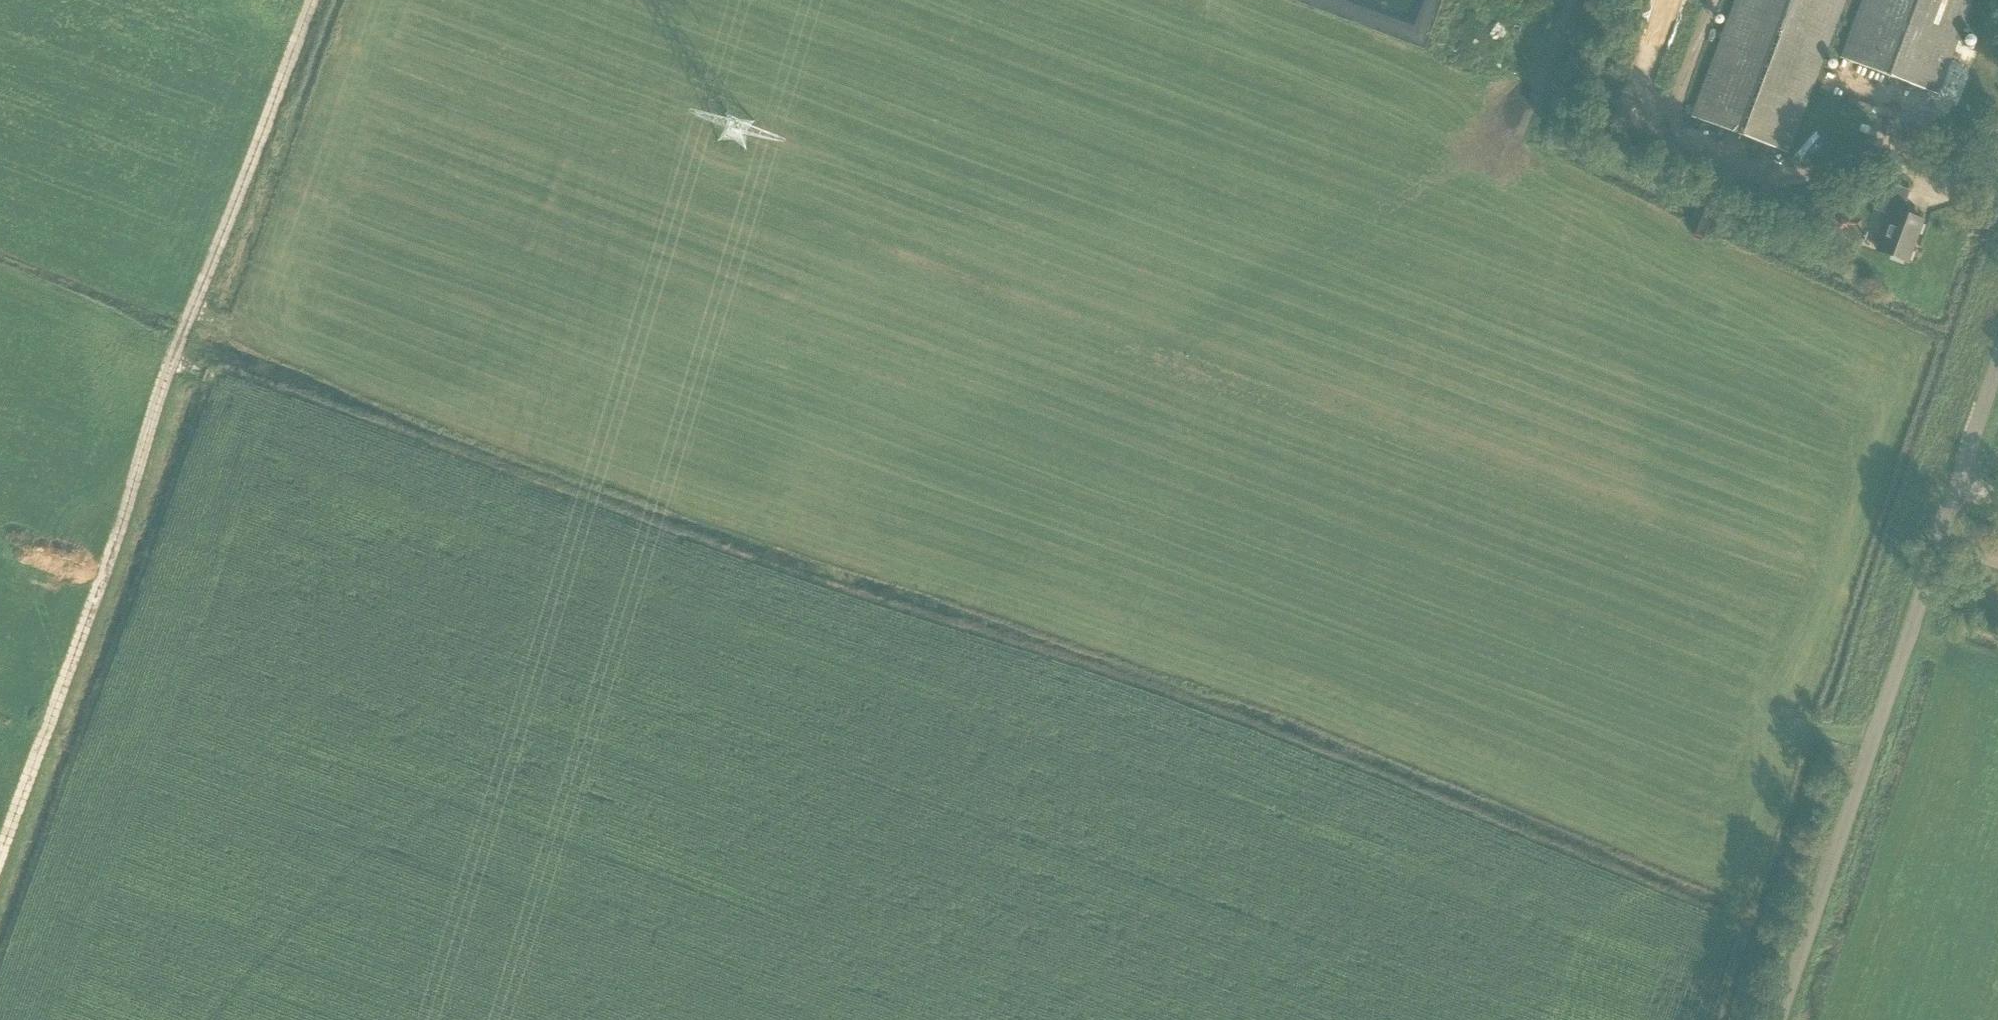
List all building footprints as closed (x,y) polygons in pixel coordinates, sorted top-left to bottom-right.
[(1673,0),(1658,0),(1656,5),(1670,9),(1673,0)] [(1691,117),(1788,153),(1845,0),(1735,0),(1691,117)] [(1937,94),(1973,0),(1862,0),(1840,58),(1937,94)] [(1907,262),(1922,221),(1902,213),(1910,191),(1884,181),(1873,210),(1890,216),(1877,251),(1907,262)]
